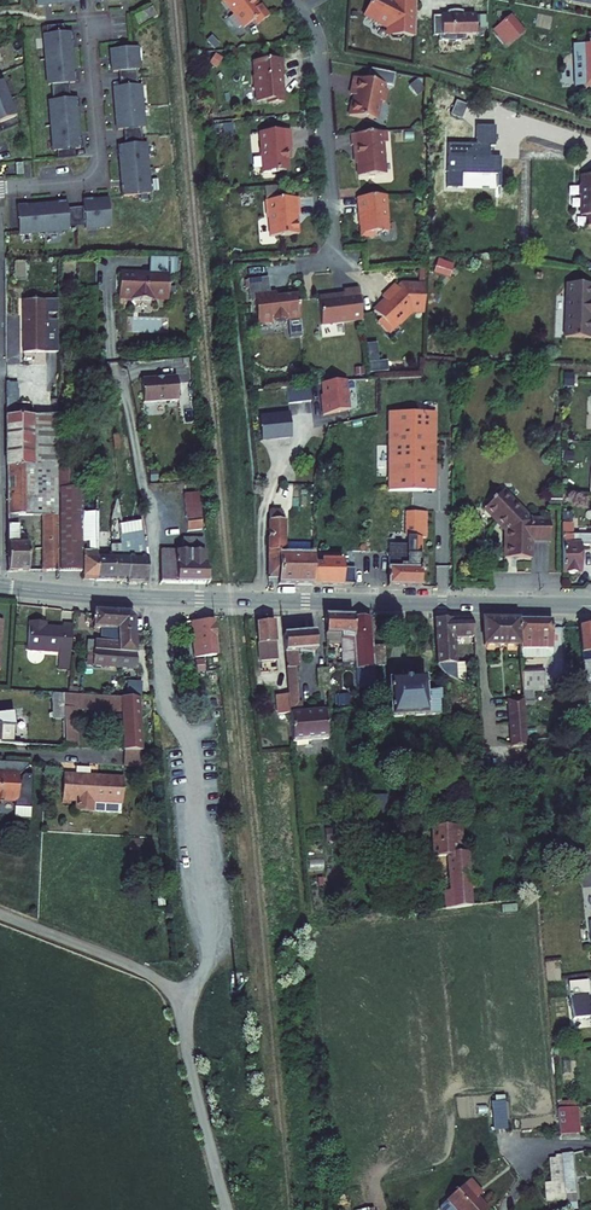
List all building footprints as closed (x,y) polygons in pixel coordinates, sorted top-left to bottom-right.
[(245,29),(255,20),(259,25),(270,16),(261,5),(257,7),(251,0),(222,0),(245,29)] [(418,9),(401,9),(399,3),(393,0),(392,0),(373,0),(366,16),(378,22),(379,24),(391,29),(391,36),(395,40),(402,40),(406,37),(418,37),(418,9)] [(418,0),(393,0),(399,3),(401,9),(418,9),(418,0)] [(450,16),(435,16),(435,35),(441,35),(441,39),(444,40),(447,40),(450,41),(452,41),(455,41),(458,41),(461,40),(464,40),(466,39),(466,35),(477,35),(476,15),(464,15),(464,11),(461,10),(458,10),(455,10),(453,10),(450,11),(450,16)] [(511,17),(494,27),(506,45),(522,34),(511,17)] [(69,31),(68,23),(51,24),(51,33),(69,31)] [(78,40),(77,30),(69,31),(51,33),(48,33),(53,83),(56,82),(74,81),(82,80),(81,70),(79,70),(76,40),(78,40)] [(116,46),(118,68),(124,67),(141,66),(144,65),(142,43),(116,46)] [(581,45),(581,56),(573,57),(575,89),(590,88),(590,45),(581,45)] [(581,45),(573,46),(573,57),(581,56),(581,45)] [(284,55),(256,57),(258,72),(255,72),(256,85),(258,86),(259,98),(273,97),(275,100),(284,99),(286,96),(285,81),(283,79),(282,70),(286,69),(284,55)] [(125,83),(143,81),(141,66),(124,67),(125,83)] [(389,78),(357,72),(354,89),(359,90),(357,97),(355,96),(353,110),(367,113),(368,112),(377,114),(381,111),(384,96),(388,97),(390,84),(388,83),(389,78)] [(7,80),(2,83),(0,83),(0,124),(4,122),(21,115),(22,115),(7,80)] [(75,97),(74,81),(56,82),(58,98),(75,97)] [(119,84),(123,126),(131,125),(149,123),(145,81),(143,81),(125,83),(119,84)] [(84,106),(83,96),(75,97),(58,98),(55,99),(59,149),(62,148),(80,147),(88,146),(87,136),(85,136),(82,106),(84,106)] [(21,115),(4,122),(7,130),(24,123),(21,115)] [(133,141),(151,140),(149,123),(131,125),(133,141)] [(294,145),(292,127),(262,129),(265,170),(291,168),(289,145),(294,145)] [(497,128),(477,127),(476,143),(447,142),(446,188),(461,189),(462,174),(501,175),(501,157),(489,156),(490,147),(496,148),(497,128)] [(389,129),(353,131),(354,141),(358,141),(360,172),(387,171),(385,140),(390,139),(389,129)] [(129,182),(130,192),(158,189),(153,139),(151,140),(133,141),(125,142),(126,152),(128,152),(131,182),(129,182)] [(81,155),(80,147),(62,148),(63,156),(81,155)] [(585,173),(585,183),(583,185),(583,192),(586,195),(586,214),(590,214),(590,173),(585,173)] [(385,192),(358,194),(359,211),(361,210),(362,219),(361,220),(362,233),(375,232),(375,229),(389,228),(388,217),(388,216),(389,216),(389,215),(388,199),(385,199),(385,192)] [(300,211),(299,194),(267,196),(268,214),(270,214),(271,232),(300,231),(299,219),(297,218),(297,211),(300,211)] [(120,222),(117,195),(101,197),(101,195),(91,196),(92,203),(94,222),(94,224),(120,222)] [(76,205),(75,197),(65,198),(66,200),(36,203),(36,201),(25,202),(28,231),(78,226),(78,223),(76,205)] [(92,203),(76,205),(78,223),(94,222),(92,203)] [(138,224),(120,225),(121,241),(139,240),(138,224)] [(286,315),(301,314),(298,290),(279,292),(277,294),(273,295),(273,289),(272,289),(267,273),(248,276),(250,296),(255,296),(257,312),(264,311),(264,318),(273,317),(274,317),(275,318),(276,318),(277,318),(278,318),(280,318),(281,318),(283,317),(285,316),(286,315)] [(566,333),(589,334),(589,312),(590,313),(590,296),(590,278),(567,278),(566,333)] [(412,310),(424,311),(425,283),(401,282),(397,286),(395,283),(382,295),(385,298),(374,308),(381,316),(377,320),(387,330),(396,322),(412,310)] [(362,319),(358,288),(343,290),(344,297),(335,298),(334,295),(318,297),(321,324),(362,319)] [(56,302),(20,302),(20,356),(56,356),(56,302)] [(348,379),(324,381),(326,401),(324,401),(325,413),(351,410),(348,379)] [(313,399),(311,382),(289,384),(290,401),(313,399)] [(154,387),(132,388),(133,399),(155,397),(154,387)] [(434,406),(388,407),(390,484),(413,483),(414,516),(410,516),(410,541),(403,541),(404,548),(392,549),(393,581),(423,580),(422,534),(427,534),(426,483),(436,483),(434,406)] [(290,410),(264,412),(266,434),(292,432),(290,410)] [(38,413),(12,413),(12,414),(11,462),(38,462),(38,413)] [(64,413),(38,413),(38,462),(64,463),(64,413)] [(11,566),(33,567),(33,540),(24,540),(25,522),(19,522),(19,513),(33,513),(47,513),(46,566),(64,566),(65,463),(64,463),(38,462),(11,462),(11,566)] [(82,463),(65,463),(64,566),(86,566),(86,578),(100,579),(100,554),(100,512),(87,512),(87,486),(81,486),(82,463)] [(114,493),(124,493),(123,484),(114,484),(114,493)] [(487,501),(482,506),(503,529),(503,559),(530,558),(530,542),(549,542),(549,518),(527,518),(501,488),(494,494),(491,491),(484,497),(487,501)] [(271,506),(275,570),(286,569),(287,580),(319,580),(318,554),(318,548),(291,548),(289,507),(271,506)] [(568,506),(562,506),(562,573),(581,573),(581,534),(576,534),(576,523),(572,523),(572,511),(568,511),(568,506)] [(25,522),(24,540),(33,540),(33,513),(19,513),(19,522),(25,522)] [(192,514),(192,528),(204,528),(204,514),(192,514)] [(124,556),(133,556),(133,580),(154,580),(153,554),(149,533),(147,520),(124,524),(124,543),(124,556)] [(162,548),(162,581),(207,581),(208,543),(204,543),(204,535),(186,534),(185,549),(162,548)] [(124,543),(116,543),(116,555),(117,555),(117,579),(125,579),(124,556),(124,543)] [(116,555),(100,554),(100,579),(117,579),(117,555),(116,555)] [(341,554),(318,554),(319,580),(358,580),(358,563),(342,563),(341,554)] [(133,556),(124,556),(125,579),(133,580),(133,556)] [(100,643),(99,667),(140,670),(139,619),(132,613),(98,610),(97,629),(107,629),(106,643),(100,643)] [(379,617),(333,616),(335,632),(350,631),(353,662),(364,662),(364,666),(382,665),(381,644),(379,617)] [(217,618),(190,619),(191,632),(195,632),(197,664),(213,663),(213,657),(220,656),(217,618)] [(476,619),(443,618),(448,657),(465,655),(464,642),(482,641),(481,623),(476,624),(476,619)] [(526,620),(492,619),(493,646),(528,647),(526,620)] [(559,621),(526,620),(528,647),(528,648),(554,649),(558,649),(559,621)] [(33,622),(32,654),(53,655),(55,630),(48,629),(48,623),(33,622)] [(281,622),(263,623),(266,660),(284,659),(281,622)] [(69,631),(55,630),(53,655),(75,657),(77,628),(69,628),(69,631)] [(322,632),(291,635),(297,694),(298,704),(308,703),(305,668),(308,668),(307,651),(324,651),(322,632)] [(391,644),(381,644),(382,665),(392,664),(391,644)] [(554,649),(528,648),(528,656),(554,657),(554,649)] [(382,665),(364,666),(366,687),(383,686),(382,665)] [(337,670),(327,671),(328,689),(339,689),(337,670)] [(434,672),(399,677),(403,713),(451,708),(448,682),(435,683),(434,672)] [(553,675),(530,677),(531,696),(554,695),(553,675)] [(75,683),(74,694),(126,697),(142,699),(141,688),(75,683)] [(65,748),(64,707),(64,693),(53,693),(53,723),(39,723),(38,729),(29,729),(29,733),(1,731),(2,716),(0,716),(0,744),(65,748)] [(127,749),(128,749),(126,697),(74,694),(64,693),(64,707),(76,708),(113,710),(111,750),(127,751),(127,749)] [(298,704),(297,694),(285,696),(287,711),(299,709),(298,704)] [(127,751),(144,752),(142,699),(126,697),(128,749),(127,749),(127,751)] [(517,752),(522,752),(535,751),(531,700),(514,701),(517,752)] [(222,701),(200,703),(200,711),(223,709),(222,701)] [(308,703),(298,704),(299,709),(299,713),(314,711),(313,703),(308,703)] [(76,708),(64,707),(65,748),(77,748),(76,708)] [(314,711),(299,713),(302,743),(334,740),(331,710),(314,711)] [(535,751),(522,752),(523,775),(536,774),(535,751)] [(21,774),(30,766),(30,763),(0,761),(0,773),(21,774)] [(21,774),(0,773),(0,801),(15,801),(15,807),(31,808),(33,775),(30,775),(27,775),(25,777),(23,779),(22,781),(20,781),(21,774)] [(76,773),(75,797),(91,799),(91,809),(132,812),(135,809),(137,777),(76,773)] [(394,791),(374,792),(375,812),(395,810),(394,791)] [(463,820),(440,822),(443,850),(453,849),(457,891),(448,892),(450,910),(479,908),(474,848),(466,849),(463,820)] [(586,982),(566,984),(570,1023),(589,1021),(586,982)] [(580,1104),(563,1105),(566,1132),(582,1131),(580,1104)] [(567,1150),(573,1209),(581,1209),(577,1149),(567,1150)] [(554,1156),(556,1178),(549,1179),(551,1209),(573,1209),(567,1150),(561,1150),(562,1155),(554,1156)] [(457,1199),(465,1209),(496,1209),(483,1193),(488,1190),(482,1182),(457,1199)]
